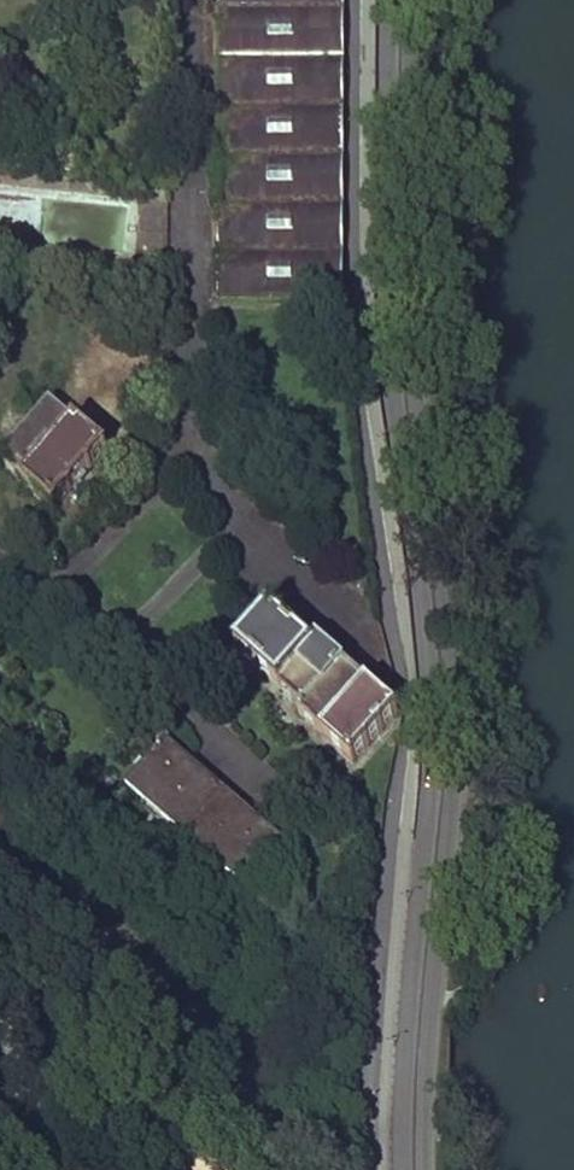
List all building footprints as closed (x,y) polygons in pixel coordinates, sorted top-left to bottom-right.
[(343,0),(223,0),(222,303),(342,304),(343,0)] [(25,166),(40,168),(41,154),(27,153),(25,166)] [(70,171),(81,171),(83,158),(71,157),(70,171)] [(49,402),(0,461),(0,463),(56,511),(107,452),(49,402)] [(397,716),(320,644),(314,650),(274,614),(240,650),(282,689),(294,676),(318,698),(303,714),(355,762),(397,716)] [(255,832),(274,849),(281,842),(277,839),(187,759),(168,742),(161,747),(182,766),(199,781),(238,816),(255,832)] [(149,805),(182,766),(161,747),(127,785),(149,805)] [(166,820),(199,781),(182,766),(149,805),(166,820)] [(203,852),(238,816),(199,781),(166,820),(203,852)] [(238,816),(203,852),(220,868),(255,832),(238,816)] [(242,887),(274,849),(255,832),(220,868),(242,887)]
